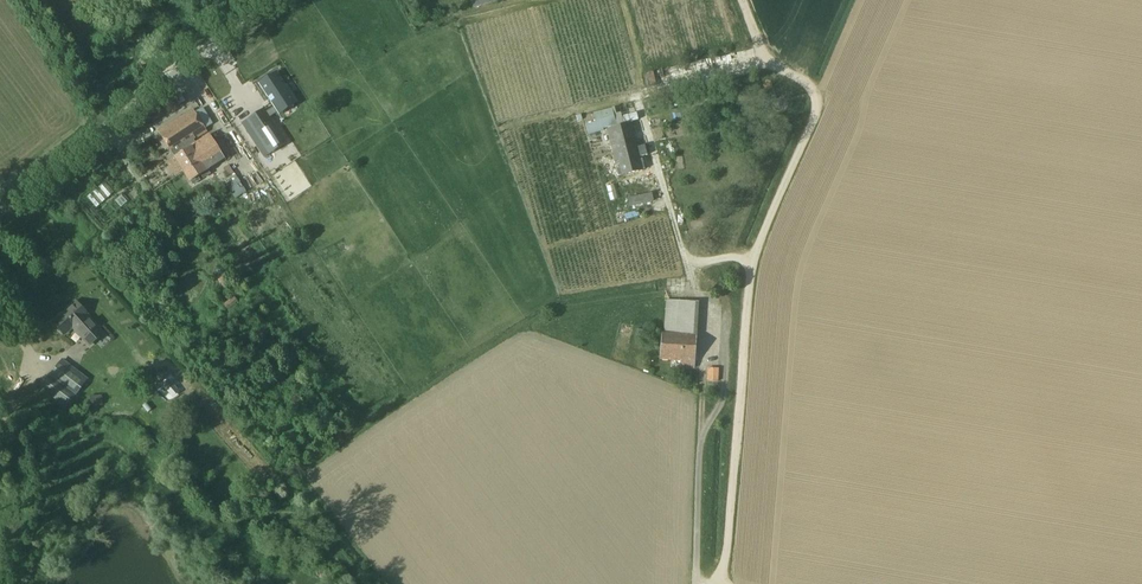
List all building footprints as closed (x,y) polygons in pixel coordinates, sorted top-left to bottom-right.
[(474,9),(492,4),(491,0),(471,0),(474,9)] [(278,114),(297,102),(277,73),(258,86),(278,114)] [(179,93),(168,100),(173,108),(184,101),(179,93)] [(229,115),(266,184),(288,173),(251,104),(229,115)] [(192,108),(157,131),(171,154),(177,151),(180,155),(174,158),(183,173),(201,162),(191,147),(195,145),(193,141),(208,132),(192,108)] [(612,152),(637,147),(631,123),(617,127),(612,108),(594,113),(596,122),(586,124),(588,134),(605,130),(604,129),(606,128),(612,152)] [(210,136),(195,145),(191,147),(201,162),(183,173),(189,183),(201,175),(204,179),(211,174),(209,170),(226,160),(210,136)] [(612,152),(605,154),(606,159),(614,157),(615,160),(614,161),(617,175),(646,168),(642,153),(647,152),(645,145),(637,147),(612,152)] [(229,165),(223,168),(228,177),(234,173),(229,165)] [(234,198),(245,190),(238,178),(227,185),(234,198)] [(87,197),(97,207),(115,192),(105,181),(87,197)] [(254,234),(285,214),(274,196),(267,201),(257,186),(233,201),(254,234)] [(652,193),(627,198),(629,206),(654,201),(652,193)] [(126,202),(121,196),(115,201),(120,207),(126,202)] [(659,206),(645,209),(647,215),(661,212),(659,206)] [(635,212),(616,217),(618,224),(636,219),(635,212)] [(217,272),(223,290),(233,286),(229,272),(227,273),(225,269),(217,272)] [(225,312),(238,302),(234,296),(221,306),(225,312)] [(696,335),(695,335),(697,302),(666,300),(664,333),(662,333),(660,360),(681,361),(680,368),(695,369),(696,335)] [(77,324),(89,337),(93,342),(102,333),(98,329),(99,328),(87,315),(88,314),(75,301),(52,322),(65,335),(77,324)] [(232,373),(234,362),(218,360),(217,372),(232,373)] [(85,380),(61,361),(41,386),(66,405),(85,380)] [(707,381),(719,381),(719,368),(708,367),(707,381)] [(180,391),(169,379),(162,385),(163,387),(169,392),(174,398),(180,391)] [(103,406),(102,395),(90,396),(90,406),(103,406)] [(152,409),(147,403),(143,406),(148,413),(152,409)]
